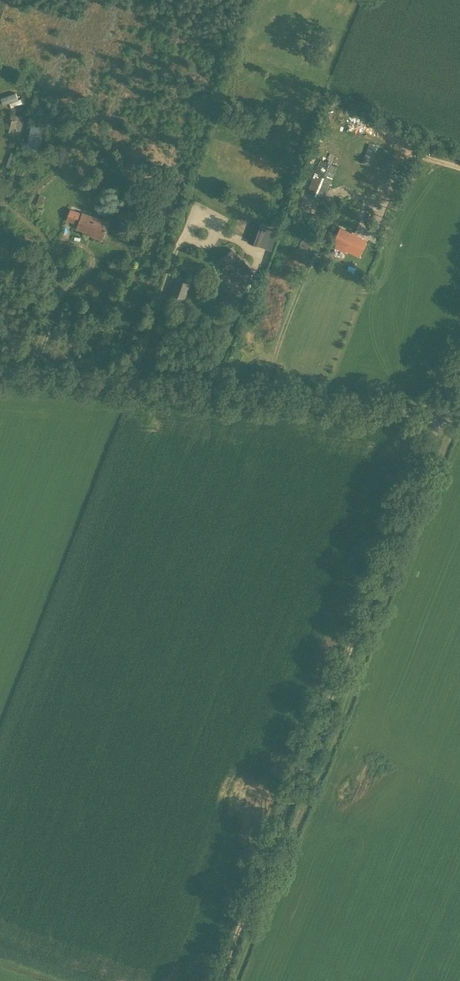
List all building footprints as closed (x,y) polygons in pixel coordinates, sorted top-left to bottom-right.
[(28,102),(26,96),(20,98),(18,91),(2,96),(6,108),(28,102)] [(14,132),(18,115),(7,112),(2,129),(14,132)] [(23,141),(21,147),(37,150),(38,144),(40,145),(44,127),(31,124),(27,141),(23,141)] [(364,162),(373,165),(379,146),(369,143),(364,162)] [(307,193),(322,199),(336,166),(321,159),(307,193)] [(367,219),(370,210),(364,207),(360,216),(367,219)] [(102,238),(108,222),(82,212),(82,213),(71,209),(67,219),(79,223),(77,228),(93,233),(93,235),(102,238)] [(255,220),(248,241),(260,245),(267,224),(255,220)] [(359,254),(365,241),(341,228),(334,242),(337,243),(336,246),(345,250),(346,248),(359,254)] [(17,256),(20,246),(11,243),(8,254),(17,256)] [(225,269),(226,267),(240,283),(241,282),(245,286),(253,279),(250,275),(255,271),(244,260),(242,261),(232,250),(218,261),(225,269)] [(190,283),(176,278),(170,295),(184,300),(190,283)]
